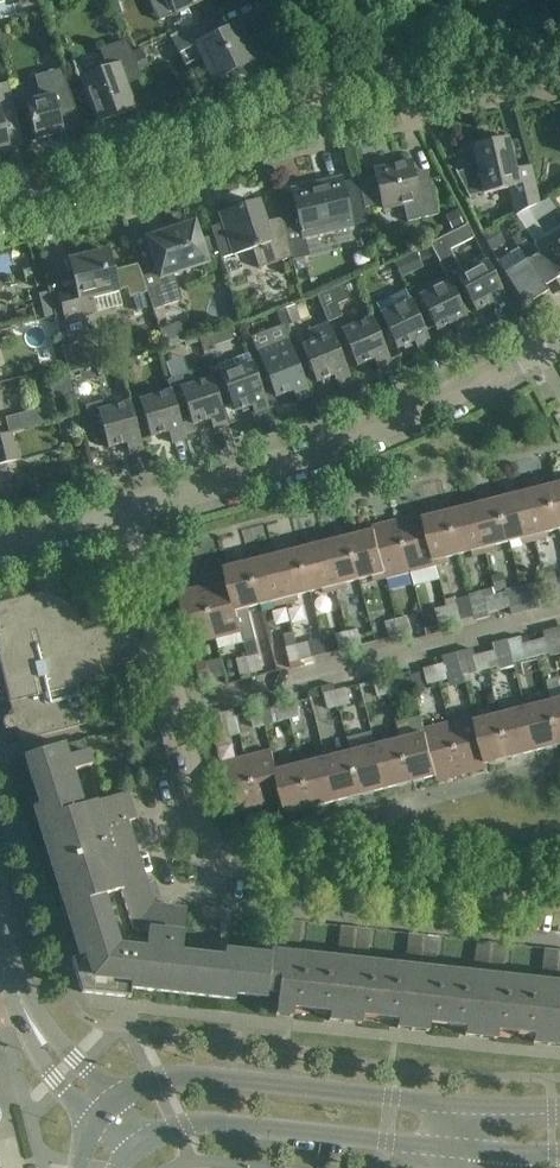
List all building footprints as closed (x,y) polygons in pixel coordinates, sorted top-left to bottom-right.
[(160,21),(204,0),(149,0),(160,21)] [(213,37),(205,21),(171,36),(185,66),(202,58),(213,81),(220,77),(220,78),(256,60),(239,24),(213,37)] [(137,69),(127,40),(100,49),(106,67),(80,77),(84,89),(88,100),(88,102),(96,123),(136,108),(124,74),(137,69)] [(142,49),(133,53),(139,71),(150,67),(142,49)] [(74,102),(62,69),(35,76),(41,99),(26,103),(30,117),(35,140),(64,132),(57,107),(74,102)] [(8,83),(0,85),(0,151),(10,149),(4,125),(18,121),(12,98),(8,83)] [(84,89),(76,91),(81,104),(88,102),(88,100),(84,89)] [(515,170),(507,138),(472,147),(476,163),(457,173),(456,171),(455,171),(469,197),(508,188),(514,216),(540,203),(531,166),(515,170)] [(416,183),(411,161),(374,170),(375,176),(358,180),(365,209),(382,205),(383,209),(403,205),(407,222),(438,215),(435,205),(435,203),(430,180),(416,183)] [(347,201),(341,178),(291,190),(296,213),(302,239),(353,227),(347,201)] [(252,248),(259,268),(292,257),(283,218),(281,218),(283,224),(267,230),(265,224),(266,223),(266,222),(264,222),(257,202),(221,214),(224,223),(211,228),(213,235),(221,257),(221,259),(252,248)] [(528,209),(516,215),(521,225),(533,217),(528,209)] [(456,211),(446,216),(453,230),(463,225),(456,211)] [(138,264),(153,310),(182,300),(173,273),(221,257),(213,235),(199,239),(194,224),(147,240),(153,259),(138,264)] [(458,278),(476,312),(492,303),(498,313),(510,307),(487,262),(466,274),(463,275),(450,250),(473,239),(466,225),(430,243),(449,282),(458,278)] [(504,243),(495,226),(482,233),(491,250),(504,243)] [(556,280),(559,277),(559,227),(545,237),(533,244),(544,262),(556,280)] [(345,238),(350,265),(370,261),(365,234),(345,238)] [(504,274),(524,307),(547,292),(544,287),(556,280),(544,262),(533,244),(521,252),(526,261),(504,274)] [(55,315),(69,373),(97,366),(84,315),(95,313),(91,298),(119,291),(108,251),(69,261),(76,287),(58,291),(64,312),(55,314),(55,315)] [(416,253),(395,261),(400,276),(422,267),(416,253)] [(426,309),(436,331),(453,323),(458,333),(471,327),(461,305),(449,282),(419,296),(426,309)] [(316,294),(327,322),(328,323),(342,317),(337,305),(348,300),(341,284),(316,294)] [(405,289),(376,304),(397,349),(414,341),(419,352),(432,346),(405,289)] [(49,292),(39,294),(44,318),(55,315),(55,314),(49,292)] [(300,321),(294,305),(277,311),(284,327),(300,321)] [(392,364),(372,318),(341,331),(357,366),(374,359),(378,369),(392,364)] [(328,323),(327,322),(307,331),(312,342),(302,347),(307,360),(316,382),(333,375),(338,386),(351,380),(328,323)] [(199,338),(203,350),(215,346),(211,334),(199,338)] [(293,391),(297,402),(310,396),(288,338),(257,350),(267,375),(272,388),(262,391),(269,411),(279,407),(275,397),(293,391)] [(238,422),(235,411),(251,405),(255,416),(269,411),(249,354),(217,365),(231,404),(222,408),(228,426),(238,422)] [(168,381),(177,408),(186,405),(192,425),(210,419),(214,430),(228,426),(220,403),(212,378),(195,384),(192,373),(168,381)] [(186,439),(177,408),(168,381),(171,391),(140,401),(144,414),(151,437),(168,432),(172,443),(186,439)] [(143,451),(142,444),(130,402),(110,408),(107,400),(85,406),(95,442),(106,439),(108,448),(126,443),(129,454),(143,451)] [(9,433),(40,425),(36,411),(6,419),(9,433)] [(11,433),(0,435),(0,465),(18,460),(11,433)] [(549,488),(559,525),(559,529),(559,528),(559,485),(549,488)] [(559,529),(559,525),(549,488),(524,494),(535,536),(536,540),(548,537),(547,532),(559,529)] [(509,538),(510,541),(522,538),(523,544),(536,540),(535,536),(524,494),(500,500),(509,538)] [(509,538),(500,500),(475,506),(486,549),(487,553),(498,550),(497,545),(510,541),(509,538)] [(486,549),(475,506),(450,512),(460,551),(461,554),(472,551),(473,556),(487,553),(486,549)] [(460,551),(450,512),(425,519),(436,563),(436,565),(437,567),(449,563),(448,557),(461,554),(460,551)] [(436,565),(436,563),(425,519),(424,514),(399,521),(398,521),(411,569),(411,572),(436,565)] [(411,572),(411,569),(398,521),(373,527),(374,532),(375,532),(386,576),(387,578),(411,572)] [(387,578),(386,576),(375,532),(374,532),(349,538),(359,578),(373,574),(375,581),(387,578)] [(336,590),(349,587),(348,581),(359,578),(349,538),(324,544),(336,590)] [(336,590),(324,544),(300,550),(310,591),(323,587),(325,593),(336,590)] [(310,591),(300,550),(275,557),(287,602),(299,599),(298,594),(310,591)] [(250,563),(261,604),(274,600),(275,605),(287,602),(275,557),(250,563)] [(242,631),(245,642),(256,640),(257,639),(249,607),(261,604),(250,563),(226,569),(228,581),(241,631),(242,631)] [(504,573),(493,576),(496,591),(508,588),(504,573)] [(11,709),(11,710),(11,711),(10,711),(10,712),(9,712),(8,713),(9,715),(12,714),(16,729),(13,730),(13,731),(13,732),(14,732),(15,732),(16,732),(16,733),(17,733),(17,734),(17,735),(19,741),(65,730),(67,729),(94,723),(86,690),(84,685),(106,679),(104,669),(141,659),(138,649),(139,649),(131,620),(128,609),(100,617),(100,618),(81,623),(78,609),(51,593),(55,588),(57,584),(56,578),(41,581),(0,592),(0,694),(7,692),(11,709)] [(546,582),(550,598),(559,595),(559,591),(557,580),(546,582)] [(204,587),(216,638),(241,631),(228,581),(204,587)] [(546,582),(521,589),(527,611),(541,608),(539,600),(550,598),(546,582)] [(178,594),(191,645),(216,638),(204,587),(178,594)] [(513,615),(527,611),(521,589),(496,595),(500,611),(511,608),(513,615)] [(485,598),(489,613),(500,611),(496,595),(485,598)] [(458,605),(447,608),(451,623),(462,620),(458,605)] [(451,623),(447,608),(436,610),(440,626),(451,623)] [(408,617),(397,620),(401,635),(412,633),(408,617)] [(390,638),(401,635),(397,620),(386,623),(390,638)] [(347,633),(350,648),(363,645),(359,630),(347,633)] [(291,663),(301,661),(297,645),(294,632),(283,634),(291,663)] [(340,651),(350,648),(347,633),(337,635),(340,651)] [(535,641),(538,656),(549,654),(546,638),(535,641)] [(248,658),(252,673),(263,670),(259,655),(256,640),(245,642),(248,658)] [(485,653),(489,669),(500,666),(501,671),(514,668),(507,641),(494,644),(496,651),(485,653)] [(523,644),(527,659),(538,656),(535,641),(523,644)] [(297,645),(301,661),(313,658),(309,642),(297,645)] [(479,671),(489,669),(485,653),(475,656),(479,671)] [(237,660),(241,676),(252,673),(248,658),(237,660)] [(207,663),(196,665),(200,681),(211,678),(207,663)] [(435,666),(439,681),(450,679),(446,663),(435,666)] [(428,684),(439,681),(435,666),(424,669),(428,684)] [(384,679),(388,694),(400,691),(397,676),(384,679)] [(388,694),(384,679),(374,681),(378,697),(388,694)] [(347,688),(335,691),(339,706),(351,704),(347,688)] [(339,706),(335,691),(325,694),(328,709),(339,706)] [(265,725),(279,722),(275,706),(286,704),(284,697),(260,703),(261,710),(265,725)] [(559,741),(559,700),(550,703),(559,741)] [(286,704),(290,719),(301,716),(297,701),(286,704)] [(536,751),(559,745),(559,741),(550,703),(538,706),(536,701),(525,704),(536,751)] [(275,706),(279,722),(290,719),(286,704),(275,706)] [(536,751),(525,704),(512,707),(513,712),(501,715),(512,757),(536,751)] [(223,725),(226,736),(240,733),(234,709),(220,713),(223,725)] [(265,725),(261,710),(250,713),(254,728),(265,725)] [(486,764),(487,764),(512,757),(501,715),(488,718),(487,714),(475,717),(486,764)] [(475,717),(450,723),(463,774),(488,768),(487,764),(486,764),(475,717)] [(170,774),(157,722),(140,726),(151,769),(148,770),(150,780),(170,774)] [(463,774),(450,723),(425,729),(436,776),(437,781),(463,774)] [(216,743),(227,740),(226,736),(223,725),(212,728),(216,743)] [(436,776),(425,729),(413,732),(414,737),(400,741),(411,783),(436,776)] [(386,789),(411,783),(400,741),(389,743),(387,739),(374,742),(386,789)] [(267,992),(267,991),(271,957),(225,952),(224,959),(181,955),(186,910),(153,907),(126,822),(135,819),(127,793),(82,807),(71,773),(92,766),(84,741),(63,746),(25,758),(41,807),(34,809),(80,957),(72,959),(82,993),(131,998),(132,989),(235,1000),(235,995),(267,998),(267,992)] [(364,750),(351,753),(362,795),(386,789),(374,742),(363,745),(364,750)] [(246,757),(259,808),(283,802),(275,767),(277,767),(272,751),(246,757)] [(337,801),(362,795),(351,753),(339,756),(338,751),(325,755),(337,801)] [(302,765),(312,807),(337,801),(325,755),(313,758),(314,762),(302,765)] [(234,815),(259,808),(246,757),(221,764),(234,815)] [(275,767),(283,802),(286,814),(312,807),(302,765),(289,769),(288,764),(277,767),(275,767)] [(271,957),(267,991),(268,991),(268,992),(278,993),(276,1014),(293,1016),(294,1008),(330,1012),(329,1020),(361,1024),(362,1015),(398,1019),(397,1028),(428,1031),(429,1023),(466,1027),(465,1035),(496,1039),(497,1030),(534,1034),(533,1043),(559,1046),(559,950),(544,949),(544,950),(545,950),(541,983),(501,979),(505,945),(506,945),(506,944),(476,941),(476,942),(477,942),(473,976),(433,971),(437,938),(438,938),(438,937),(408,934),(408,935),(409,935),(405,968),(365,964),(369,930),(370,930),(370,929),(340,926),(340,927),(341,927),(337,961),(297,956),(301,923),(302,923),(302,922),(287,920),(283,955),(271,953),(270,957),(271,957)]
